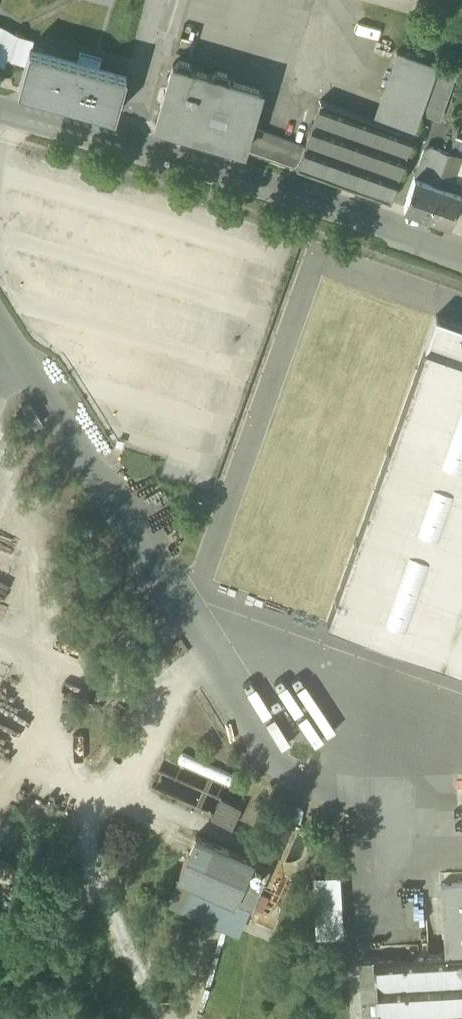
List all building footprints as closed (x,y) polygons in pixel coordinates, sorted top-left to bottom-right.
[(432,13),(461,22),(461,0),(436,0),(432,13)] [(26,61),(29,50),(31,50),(33,41),(18,36),(1,27),(0,26),(0,51),(9,56),(26,61)] [(126,76),(98,69),(77,63),(31,50),(29,50),(26,61),(19,86),(116,113),(126,76)] [(398,51),(374,119),(414,133),(422,112),(438,65),(398,51)] [(80,53),(77,63),(98,69),(101,59),(80,53)] [(238,148),(244,149),(251,126),(261,89),(228,80),(228,73),(216,70),(213,75),(191,69),(190,63),(179,59),(175,65),(173,64),(155,124),(238,148)] [(424,106),(440,112),(445,97),(447,98),(456,74),(438,69),(424,106)] [(440,112),(424,106),(422,113),(439,119),(447,98),(445,97),(440,112)] [(390,202),(414,133),(374,119),(321,100),(304,145),(296,168),(390,202)] [(244,149),(296,168),(304,145),(251,126),(244,149)] [(423,150),(414,176),(438,184),(449,152),(433,147),(428,148),(423,150)] [(449,152),(438,184),(449,188),(459,160),(455,159),(457,155),(449,152)] [(427,215),(438,184),(414,176),(403,206),(427,215)] [(461,192),(449,188),(438,184),(427,215),(450,223),(461,192)] [(460,227),(461,222),(461,193),(461,192),(450,223),(460,227)] [(425,346),(461,359),(461,324),(436,315),(425,346)] [(425,346),(327,621),(461,669),(461,359),(425,346)] [(217,798),(213,810),(234,817),(239,805),(217,798)] [(197,833),(178,877),(250,908),(269,864),(197,833)] [(340,874),(312,876),(315,938),(343,936),(340,874)] [(238,935),(250,908),(178,877),(167,903),(238,935)] [(442,884),(446,955),(375,959),(375,957),(358,958),(361,1018),(461,1018),(461,883),(442,884)]
